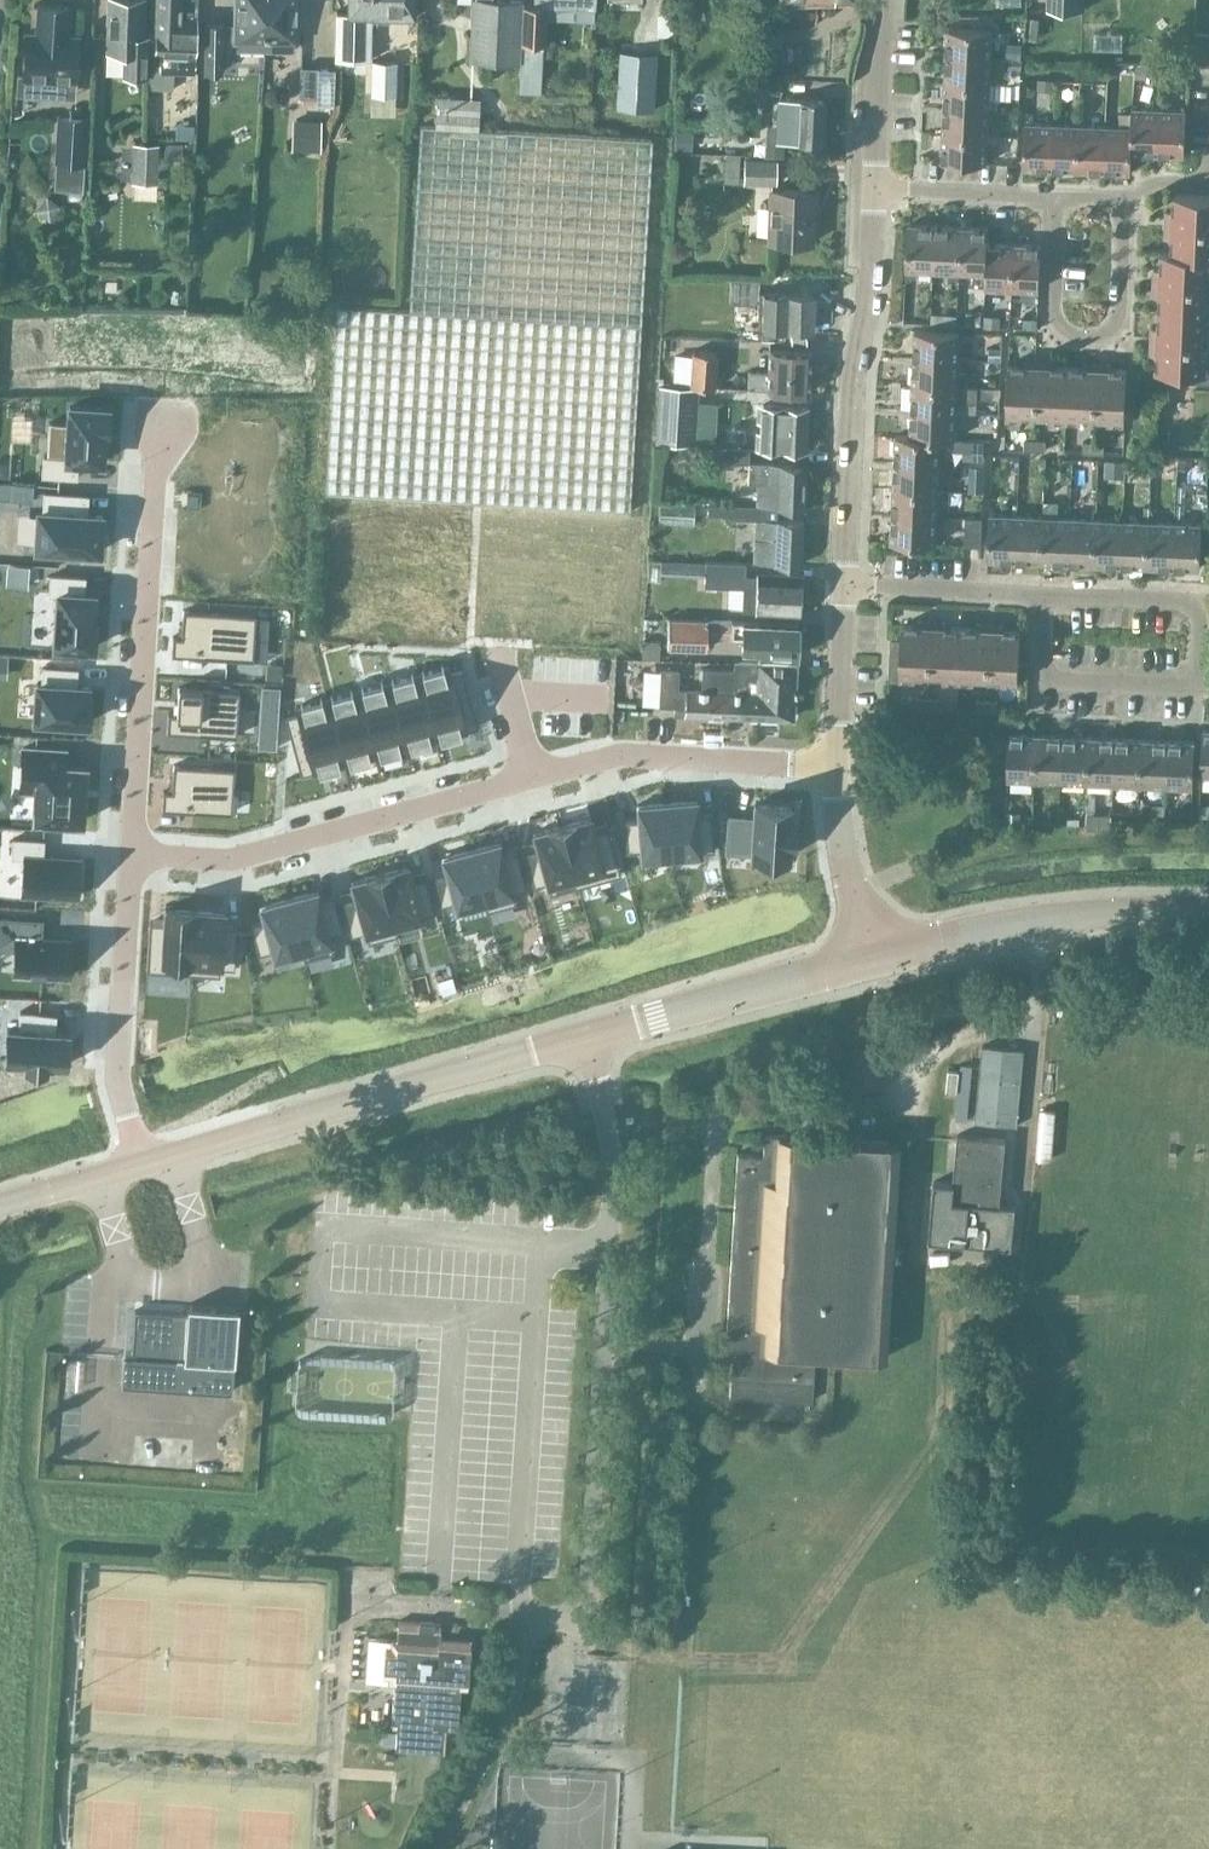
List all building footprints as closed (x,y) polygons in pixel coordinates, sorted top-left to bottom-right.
[(107,52),(124,53),(123,76),(149,77),(149,69),(147,69),(149,36),(144,36),(145,0),(109,0),(107,52)] [(147,69),(149,69),(161,69),(161,70),(195,72),(197,16),(183,16),(184,0),(157,0),(156,32),(149,31),(149,36),(147,69)] [(267,0),(236,0),(235,23),(223,23),(223,22),(206,21),(205,69),(221,70),(222,37),(235,38),(234,39),(238,40),(238,47),(266,48),(267,0)] [(266,48),(293,48),(294,41),(297,41),(299,0),(267,0),(266,48)] [(370,61),(371,11),(413,12),(414,0),(348,0),(348,11),(337,10),(336,59),(370,61)] [(470,60),(519,62),(520,44),(521,4),(521,0),(472,0),(470,60)] [(520,44),(545,45),(546,4),(595,6),(595,0),(534,0),(534,5),(521,4),(520,44)] [(697,16),(716,14),(715,0),(696,0),(697,16)] [(1084,11),(1085,0),(1050,0),(1049,10),(1084,11)] [(26,33),(23,75),(18,74),(17,89),(21,93),(34,94),(39,90),(39,77),(61,79),(60,89),(61,89),(75,90),(79,41),(72,41),(72,36),(67,36),(69,7),(39,5),(37,34),(26,33)] [(948,28),(947,54),(992,55),(992,29),(948,28)] [(621,52),(617,108),(653,110),(657,55),(621,52)] [(947,54),(946,80),(991,82),(992,55),(947,54)] [(372,94),(396,95),(396,60),(372,60),(372,94)] [(300,95),(317,96),(317,67),(301,66),(300,95)] [(756,76),(754,105),(770,106),(771,91),(780,92),(781,78),(756,76)] [(946,80),(945,106),(990,108),(991,82),(946,80)] [(777,142),(823,143),(824,100),(778,98),(777,142)] [(945,106),(945,133),(989,134),(990,108),(945,106)] [(1160,151),(1161,107),(1133,106),(1132,126),(1134,126),(1133,150),(1160,151)] [(1186,152),(1187,108),(1161,107),(1160,151),(1186,152)] [(294,145),(317,146),(318,117),(295,116),(294,145)] [(1024,166),(1051,167),(1053,122),(1026,121),(1024,166)] [(1051,167),(1078,168),(1080,124),(1053,122),(1051,167)] [(1078,168),(1106,169),(1107,125),(1080,124),(1078,168)] [(87,126),(65,125),(61,188),(83,189),(87,126)] [(1133,170),(1133,150),(1134,126),(1132,126),(1107,125),(1106,169),(1133,170)] [(945,133),(944,159),(988,160),(989,134),(945,133)] [(429,147),(427,196),(456,197),(459,149),(429,147)] [(456,197),(456,199),(485,200),(486,199),(488,151),(459,149),(456,197)] [(488,151),(486,199),(515,201),(518,152),(488,151)] [(515,201),(515,202),(544,204),(545,202),(547,154),(518,152),(515,201)] [(547,154),(545,202),(574,204),(577,156),(547,154)] [(745,181),(776,182),(777,160),(746,159),(745,181)] [(769,239),(811,242),(813,209),(816,210),(817,190),(771,188),(769,239)] [(1208,224),(1208,194),(1174,192),(1174,209),(1167,208),(1166,212),(1173,212),(1173,222),(1208,224)] [(1173,222),(1173,232),(1166,232),(1165,236),(1172,236),(1172,252),(1208,254),(1208,224),(1173,222)] [(937,226),(910,225),(908,277),(917,278),(918,268),(935,269),(937,226)] [(935,269),(949,269),(949,279),(959,280),(959,270),(962,270),(964,227),(937,226),(935,269)] [(989,271),(990,242),(991,228),(964,227),(962,270),(988,271),(989,271)] [(565,228),(563,257),(612,260),(613,231),(565,228)] [(1015,289),(1016,243),(990,242),(989,271),(988,271),(987,288),(1015,289)] [(1041,290),(1043,244),(1016,243),(1015,289),(1041,290)] [(1172,252),(1163,252),(1162,267),(1155,267),(1155,271),(1162,271),(1162,280),(1208,282),(1208,254),(1172,252)] [(562,257),(561,287),(562,287),(610,290),(612,260),(563,257),(562,257)] [(755,279),(733,277),(730,302),(753,304),(755,279)] [(1162,280),(1161,290),(1154,289),(1154,293),(1161,293),(1160,310),(1208,312),(1208,282),(1162,280)] [(562,287),(560,316),(608,319),(610,290),(562,287)] [(763,328),(811,329),(812,295),(763,292),(763,328)] [(1160,310),(1160,326),(1153,326),(1153,330),(1159,330),(1159,342),(1208,344),(1208,312),(1160,310)] [(559,316),(557,346),(558,346),(607,349),(608,319),(560,316),(559,316)] [(27,383),(119,386),(121,334),(28,331),(27,383)] [(915,331),(914,357),(960,359),(961,333),(915,331)] [(1159,342),(1159,354),(1151,354),(1151,358),(1158,358),(1158,369),(1173,369),(1183,370),(1194,370),(1204,371),(1208,371),(1208,344),(1159,342)] [(558,346),(557,375),(605,378),(607,349),(558,346)] [(750,371),(749,389),(808,392),(810,351),(770,349),(769,372),(750,371)] [(689,371),(688,350),(672,351),(673,372),(689,371)] [(690,386),(714,387),(716,352),(692,351),(690,386)] [(914,357),(913,383),(958,385),(960,359),(914,357)] [(1036,417),(1038,364),(1028,363),(1028,358),(1024,358),(1024,363),(1009,362),(1006,415),(1036,417)] [(1066,418),(1068,365),(1052,364),(1053,359),(1049,359),(1049,364),(1038,364),(1036,417),(1066,418)] [(1095,420),(1097,366),(1087,366),(1088,361),(1084,361),(1084,366),(1068,365),(1066,418),(1095,420)] [(1095,420),(1125,421),(1128,368),(1111,367),(1111,362),(1108,362),(1107,367),(1097,366),(1095,420)] [(1183,370),(1173,369),(1172,380),(1183,381),(1183,370)] [(1183,370),(1183,381),(1193,381),(1194,370),(1183,370)] [(1194,370),(1193,381),(1203,382),(1204,371),(1194,370)] [(957,411),(958,400),(977,401),(977,386),(958,385),(913,383),(912,409),(957,411)] [(659,386),(657,442),(695,444),(697,387),(659,386)] [(1137,386),(1136,397),(1148,397),(1148,387),(1137,386)] [(1136,397),(1136,407),(1147,408),(1148,397),(1136,397)] [(761,448),(806,450),(808,406),(763,404),(761,448)] [(45,456),(43,475),(77,477),(78,460),(102,461),(104,443),(104,433),(107,433),(107,430),(109,430),(109,428),(107,428),(108,414),(110,414),(110,412),(108,412),(108,408),(71,406),(69,424),(49,422),(47,456),(45,456)] [(1136,407),(1135,418),(1147,418),(1147,408),(1136,407)] [(912,409),(910,435),(941,436),(941,438),(956,439),(957,411),(912,409)] [(119,465),(122,419),(110,418),(107,464),(119,465)] [(1135,428),(1146,429),(1147,418),(1135,418),(1135,428)] [(896,434),(895,461),(940,463),(941,438),(941,436),(910,435),(896,434)] [(1026,439),(1025,450),(1036,450),(1036,439),(1026,439)] [(1036,439),(1036,450),(1047,451),(1047,440),(1036,439)] [(984,460),(985,441),(965,440),(965,460),(984,460)] [(1084,441),(1084,453),(1094,453),(1095,442),(1084,441)] [(1095,442),(1094,453),(1105,453),(1106,442),(1095,442)] [(710,446),(709,460),(715,461),(714,466),(735,467),(735,461),(749,462),(750,447),(710,446)] [(127,456),(126,479),(139,479),(140,457),(127,456)] [(1010,456),(1009,475),(1020,476),(1021,457),(1010,456)] [(1032,457),(1021,457),(1020,476),(1031,476),(1032,457)] [(895,461),(893,488),(938,490),(940,463),(895,461)] [(805,464),(749,462),(748,482),(758,483),(758,505),(758,507),(778,508),(804,509),(805,464)] [(985,466),(970,466),(969,478),(984,478),(985,466)] [(13,483),(12,500),(28,500),(29,484),(13,483)] [(893,488),(892,514),(937,516),(938,490),(893,488)] [(101,530),(102,514),(87,514),(88,494),(45,492),(44,511),(39,510),(37,547),(61,548),(61,553),(81,554),(82,550),(99,551),(100,547),(101,548),(101,545),(100,545),(101,532),(102,532),(102,530),(101,530)] [(694,503),(660,501),(660,520),(693,522),(694,503)] [(728,517),(756,519),(755,563),(801,564),(803,521),(778,520),(778,508),(758,507),(758,505),(729,503),(728,517)] [(988,558),(1015,559),(1017,514),(990,513),(988,558)] [(892,514),(891,541),(936,543),(937,516),(892,514)] [(1015,559),(1041,560),(1043,515),(1017,514),(1015,559)] [(1041,560),(1068,561),(1070,516),(1043,515),(1041,560)] [(1068,561),(1094,562),(1096,518),(1070,516),(1068,561)] [(982,518),(966,517),(965,545),(981,546),(982,518)] [(1094,562),(1121,564),(1123,519),(1096,518),(1094,562)] [(1121,564),(1148,565),(1150,520),(1123,519),(1121,564)] [(1148,565),(1174,566),(1176,521),(1150,520),(1148,565)] [(1176,521),(1174,566),(1201,567),(1203,522),(1176,521)] [(0,533),(0,537),(14,558),(27,550),(11,526),(0,533)] [(660,559),(659,573),(705,575),(705,562),(660,559)] [(705,575),(705,585),(743,587),(742,610),(755,610),(799,612),(800,575),(758,572),(758,581),(744,580),(745,562),(705,560),(705,562),(705,575)] [(28,565),(8,564),(7,584),(27,585),(28,565)] [(92,622),(94,594),(84,593),(85,576),(52,574),(50,593),(59,593),(56,645),(94,647),(94,644),(95,644),(96,642),(94,641),(95,628),(97,628),(97,626),(95,626),(95,622),(92,622)] [(184,609),(182,636),(174,635),(172,654),(254,659),(256,614),(184,609)] [(707,619),(669,618),(668,646),(706,647),(707,619)] [(929,678),(932,625),(923,625),(923,620),(919,620),(919,625),(902,624),(901,640),(901,650),(900,661),(900,671),(899,677),(900,677),(929,678)] [(959,680),(962,627),(946,626),(946,621),(942,621),(942,626),(932,625),(929,678),(959,680)] [(732,622),(731,637),(742,637),(742,648),(758,649),(758,654),(797,656),(798,645),(802,643),(802,632),(799,630),(799,624),(743,622),(732,622)] [(989,681),(992,628),(981,628),(982,623),(978,623),(978,628),(962,627),(959,680),(989,681)] [(1018,683),(1021,630),(1005,629),(1006,624),(1002,624),(1002,629),(992,628),(989,681),(1018,683)] [(891,640),(891,650),(901,650),(901,640),(891,640)] [(7,665),(9,652),(0,650),(0,664),(7,665)] [(891,650),(890,660),(900,661),(901,650),(891,650)] [(890,660),(890,671),(900,671),(900,661),(890,660)] [(702,685),(702,689),(707,689),(705,715),(750,717),(790,719),(790,718),(795,717),(797,664),(736,662),(735,670),(704,668),(703,668),(702,685)] [(281,678),(282,664),(267,664),(267,677),(281,678)] [(650,664),(650,668),(650,683),(702,685),(703,668),(704,668),(704,666),(650,664)] [(458,695),(455,683),(452,671),(450,665),(418,674),(427,706),(459,698),(458,695)] [(89,722),(91,698),(87,698),(88,686),(77,685),(78,668),(44,666),(43,683),(38,683),(36,719),(89,722)] [(619,667),(617,711),(649,712),(650,683),(650,668),(619,667)] [(463,668),(452,671),(455,683),(466,680),(463,668)] [(890,671),(889,681),(900,682),(900,677),(899,677),(900,671),(890,671)] [(427,706),(418,674),(388,682),(397,715),(427,706)] [(466,680),(455,683),(458,695),(469,692),(466,680)] [(397,715),(388,682),(358,690),(366,723),(397,715)] [(280,686),(263,684),(262,709),(279,710),(280,686)] [(179,687),(177,713),(169,713),(168,731),(237,735),(240,690),(179,687)] [(366,723),(358,690),(327,698),(336,731),(366,723)] [(469,692),(458,695),(459,698),(461,706),(472,703),(469,692)] [(919,706),(919,708),(930,708),(930,697),(919,697),(919,706)] [(930,697),(930,708),(940,709),(941,698),(930,697)] [(336,731),(327,698),(296,707),(297,713),(300,725),(304,736),(304,739),(336,731)] [(464,718),(461,706),(459,698),(427,706),(436,739),(468,731),(467,730),(464,718)] [(978,699),(977,710),(988,711),(988,700),(978,699)] [(988,700),(988,711),(999,711),(999,700),(988,700)] [(476,715),(472,703),(461,706),(464,718),(476,715)] [(436,739),(427,706),(397,715),(405,747),(436,739)] [(300,725),(297,713),(286,716),(289,728),(300,725)] [(405,747),(397,715),(366,723),(375,755),(405,747)] [(476,715),(464,718),(467,730),(479,727),(476,715)] [(375,755),(366,723),(336,731),(345,764),(375,755)] [(300,725),(289,728),(292,739),(304,736),(300,725)] [(345,764),(336,731),(304,739),(307,748),(310,760),(313,771),(313,772),(345,764)] [(277,748),(277,735),(260,734),(260,747),(277,748)] [(1008,779),(1034,780),(1036,735),(1010,734),(1008,779)] [(1034,780),(1061,781),(1063,736),(1036,735),(1034,780)] [(304,736),(292,739),(295,751),(307,748),(304,739),(304,736)] [(1061,781),(1087,782),(1089,737),(1063,736),(1061,781)] [(1087,782),(1114,783),(1116,739),(1089,737),(1087,782)] [(1114,783),(1140,785),(1143,740),(1116,739),(1114,783)] [(1140,785),(1167,786),(1169,741),(1143,740),(1140,785)] [(1169,741),(1167,786),(1194,787),(1196,742),(1169,741)] [(83,821),(86,765),(65,764),(66,750),(24,747),(23,768),(21,789),(36,790),(35,818),(83,821)] [(307,748),(295,751),(298,763),(310,760),(307,748)] [(313,771),(310,760),(298,763),(301,774),(313,771)] [(174,764),(172,790),(164,790),(163,808),(233,813),(235,768),(174,764)] [(712,812),(698,813),(696,799),(667,801),(671,853),(715,850),(712,812)] [(671,853),(667,801),(638,803),(639,818),(625,819),(627,850),(641,849),(642,855),(671,853)] [(755,803),(754,817),(729,815),(727,850),(752,852),(752,854),(789,856),(789,846),(793,846),(795,815),(791,815),(792,805),(755,803)] [(609,826),(595,830),(591,816),(563,824),(579,885),(621,874),(609,826)] [(579,885),(563,824),(534,831),(538,845),(524,849),(534,885),(548,881),(551,893),(579,885)] [(25,856),(22,892),(78,896),(81,858),(43,855),(44,839),(14,838),(13,855),(25,856)] [(517,850),(503,854),(500,841),(471,848),(485,898),(484,899),(487,910),(516,902),(513,890),(527,887),(517,850)] [(485,898),(471,848),(443,856),(447,870),(433,874),(441,904),(455,900),(457,906),(484,899),(485,898)] [(426,875),(413,879),(409,865),(380,873),(394,923),(395,922),(436,911),(426,875)] [(398,934),(395,922),(394,923),(380,873),(352,881),(356,895),(342,898),(352,934),(366,930),(369,942),(398,934)] [(334,951),(330,934),(344,930),(336,900),(322,904),(318,890),(290,897),(303,947),(302,947),(305,959),(334,951)] [(303,947),(290,897),(261,905),(265,919),(251,923),(259,953),(273,949),(274,955),(302,947),(303,947)] [(191,973),(195,910),(166,908),(165,922),(150,921),(147,970),(191,973)] [(238,927),(223,926),(224,911),(195,910),(191,973),(220,975),(221,967),(235,968),(238,927)] [(70,939),(43,937),(44,918),(0,915),(0,948),(17,949),(15,973),(68,976),(70,939)] [(487,927),(493,942),(509,935),(503,921),(487,927)] [(456,989),(452,976),(439,980),(443,994),(456,989)] [(69,1031),(55,1030),(56,1015),(21,1013),(20,1028),(8,1027),(6,1060),(26,1061),(25,1066),(47,1067),(48,1063),(67,1064),(69,1031)] [(973,1122),(1014,1126),(1022,1052),(982,1047),(973,1122)] [(1037,1085),(1036,1108),(1049,1108),(1050,1086),(1037,1085)] [(1040,1141),(1043,1119),(1032,1118),(1029,1140),(1040,1141)] [(734,1358),(732,1396),(814,1400),(817,1352),(888,1356),(900,1142),(766,1134),(764,1155),(739,1154),(728,1339),(723,1339),(722,1357),(734,1358)] [(936,1181),(930,1239),(1013,1247),(1017,1206),(1001,1204),(1007,1139),(959,1134),(957,1159),(956,1169),(955,1183),(936,1181)] [(188,1313),(136,1309),(133,1356),(126,1355),(126,1354),(125,1354),(123,1383),(234,1391),(240,1308),(188,1304),(188,1313)] [(49,1450),(67,1450),(68,1413),(50,1413),(49,1450)] [(386,1645),(384,1676),(390,1676),(389,1682),(395,1682),(392,1728),(397,1729),(396,1747),(449,1751),(451,1728),(458,1728),(461,1687),(467,1687),(471,1640),(440,1638),(441,1624),(399,1621),(398,1640),(392,1640),(392,1646),(386,1645)]
